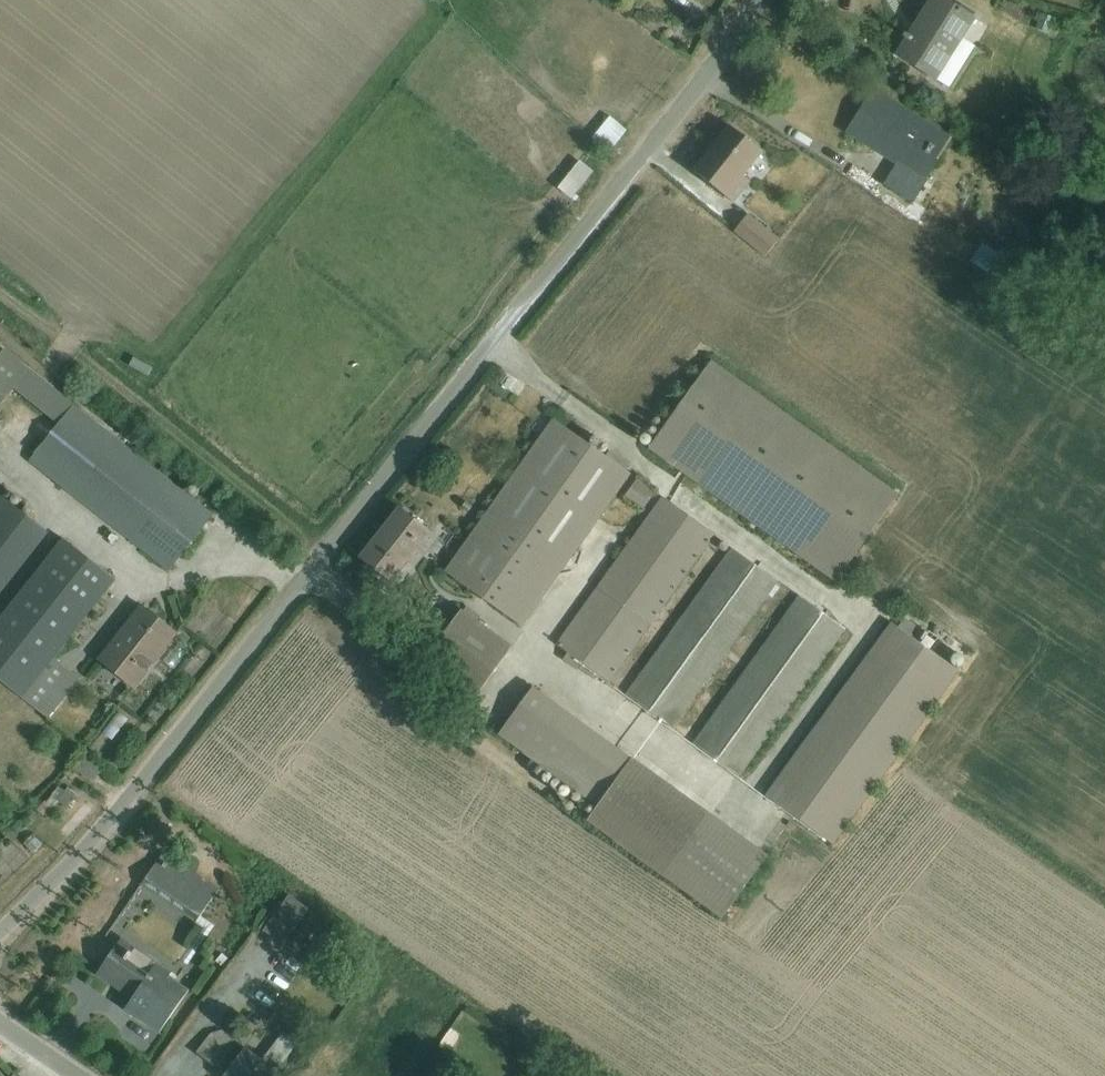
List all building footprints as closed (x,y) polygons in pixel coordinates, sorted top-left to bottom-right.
[(894,56),(942,86),(970,42),(964,39),(976,19),(946,0),(930,0),(894,56)] [(897,163),(883,186),(913,204),(914,203),(921,207),(933,188),(926,184),(927,182),(926,181),(951,141),(874,93),(850,133),(897,163)] [(729,126),(692,170),(734,205),(751,183),(744,178),(764,155),(729,126)] [(580,162),(558,189),(571,200),(594,173),(580,162)] [(776,240),(746,215),(735,231),(763,256),(776,240)] [(982,245),(968,265),(987,277),(993,266),(995,267),(1001,257),(982,245)] [(14,389),(58,425),(28,463),(169,573),(215,514),(75,404),(5,349),(0,355),(0,407),(14,389)] [(712,361),(648,450),(835,582),(898,495),(712,361)] [(512,461),(503,472),(510,477),(444,571),(523,628),(632,476),(552,419),(518,466),(512,461)] [(656,492),(637,480),(625,497),(644,510),(656,492)] [(49,533),(0,495),(0,595),(49,533)] [(610,683),(716,536),(662,497),(556,645),(568,653),(563,660),(577,671),(582,663),(610,683)] [(409,563),(416,568),(439,538),(401,508),(360,560),(392,584),(409,563)] [(115,580),(62,539),(0,618),(0,681),(48,719),(80,679),(54,659),(115,580)] [(772,599),(780,588),(776,585),(778,582),(732,549),(626,696),(673,729),(768,596),(772,599)] [(739,777),(845,630),(799,597),(693,744),(739,777)] [(177,634),(141,605),(98,660),(134,688),(177,634)] [(427,659),(478,695),(513,646),(462,610),(427,659)] [(890,622),(765,796),(833,844),(958,673),(959,671),(956,669),(951,665),(929,650),(938,639),(905,616),(898,627),(890,622)] [(579,685),(584,675),(564,664),(558,673),(579,685)] [(533,688),(498,736),(598,807),(591,816),(587,822),(720,919),(766,857),(533,688)] [(116,754),(137,711),(119,703),(98,746),(116,754)] [(46,802),(38,811),(45,817),(53,809),(58,802),(68,808),(77,794),(68,788),(65,792),(58,787),(47,803),(46,802)] [(34,834),(24,843),(33,854),(44,845),(34,834)] [(141,886),(196,924),(219,889),(163,854),(141,886)] [(271,914),(260,929),(263,932),(282,946),(283,945),(298,955),(310,938),(296,928),(309,910),(286,893),(271,914)] [(189,990),(170,977),(172,974),(122,939),(97,975),(109,984),(112,980),(135,996),(125,1010),(159,1033),(189,990)] [(222,1030),(212,1034),(196,1054),(218,1070),(239,1041),(222,1030)] [(261,1061),(245,1049),(224,1075),(274,1075),(297,1046),(281,1035),(261,1061)]
